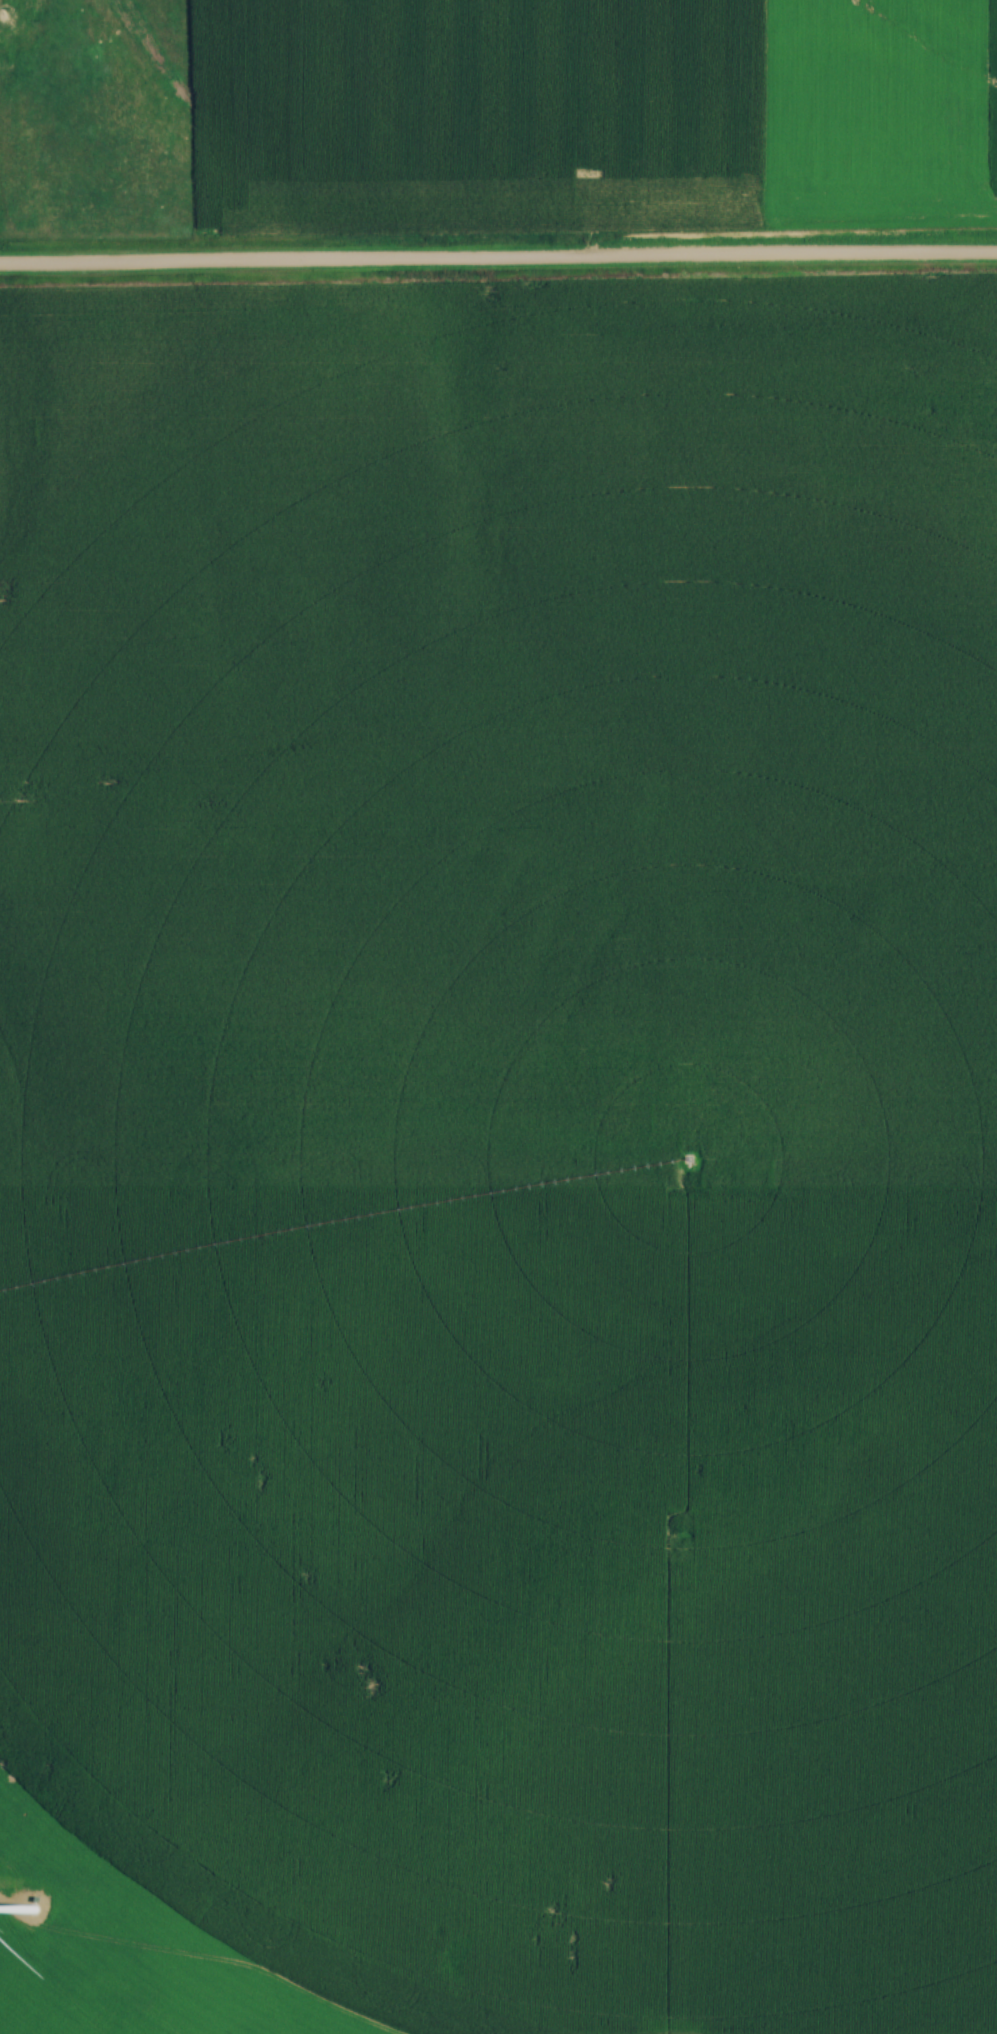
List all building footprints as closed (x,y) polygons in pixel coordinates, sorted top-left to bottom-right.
[(96,11),(109,10),(108,2),(95,3),(96,11)]
